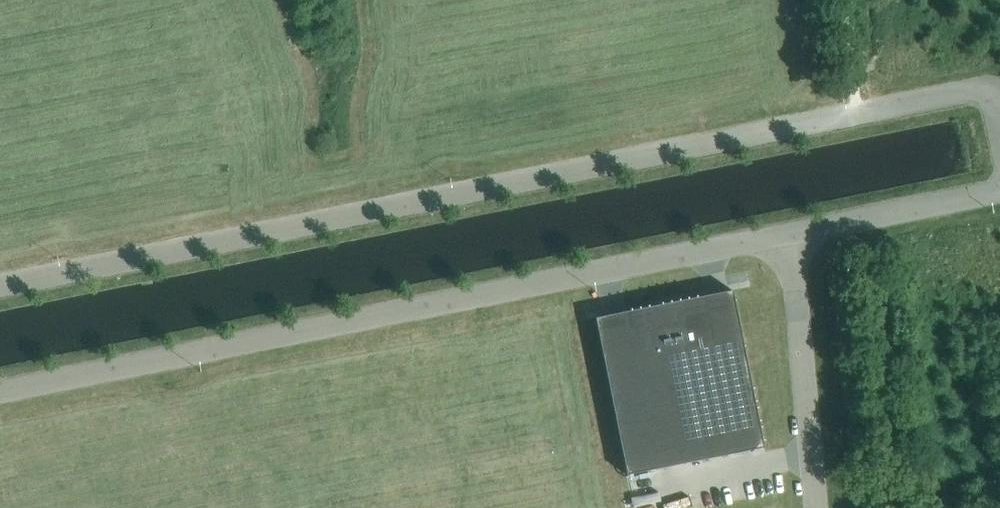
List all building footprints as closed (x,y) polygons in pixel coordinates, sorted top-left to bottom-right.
[(732,290),(595,317),(626,475),(764,447),(732,290)]
